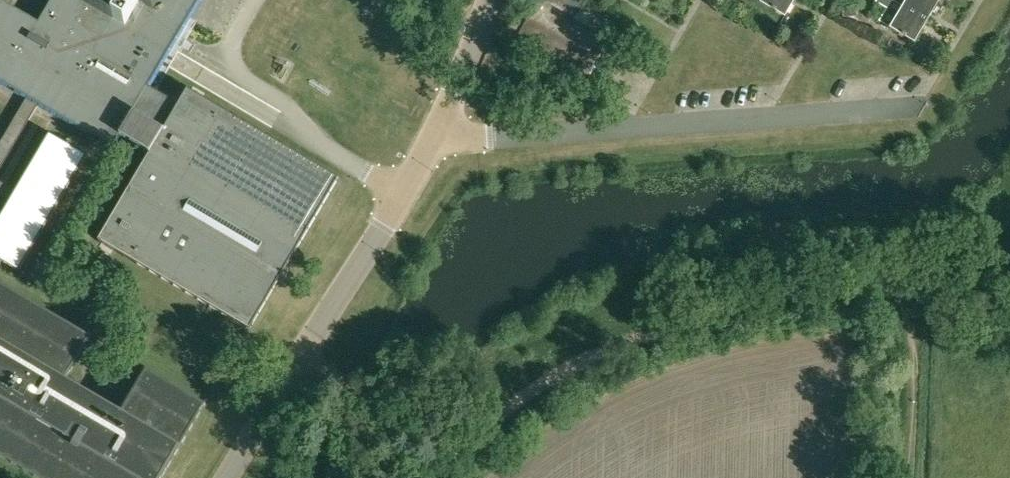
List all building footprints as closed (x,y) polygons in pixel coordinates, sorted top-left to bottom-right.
[(27,97),(25,100),(22,105),(0,143),(0,170),(34,112),(37,107),(38,104),(38,103),(39,104),(112,146),(119,134),(150,153),(145,161),(99,240),(249,329),(339,177),(188,88),(184,95),(179,104),(149,86),(153,78),(154,77),(162,63),(163,62),(171,48),(172,47),(181,31),(189,17),(199,0),(53,0),(40,21),(11,4),(7,2),(4,0),(0,0),(0,81),(27,97)] [(574,16),(587,23),(598,5),(590,0),(584,0),(574,16)] [(760,5),(785,19),(796,0),(763,0),(760,5)] [(888,0),(878,0),(876,2),(899,15),(890,30),(915,45),(927,23),(903,8),(904,6),(893,0),(892,2),(888,0)] [(904,6),(903,8),(927,23),(940,2),(936,0),(908,0),(904,6)] [(843,20),(859,25),(854,1),(841,4),(843,20)] [(6,198),(10,200),(0,216),(0,260),(2,261),(19,271),(87,155),(82,153),(66,143),(49,133),(15,190),(12,188),(0,181),(0,194),(6,198)] [(38,477),(162,477),(166,471),(165,471),(165,470),(166,470),(205,404),(146,369),(121,411),(67,380),(91,337),(0,284),(0,456),(38,477)]
